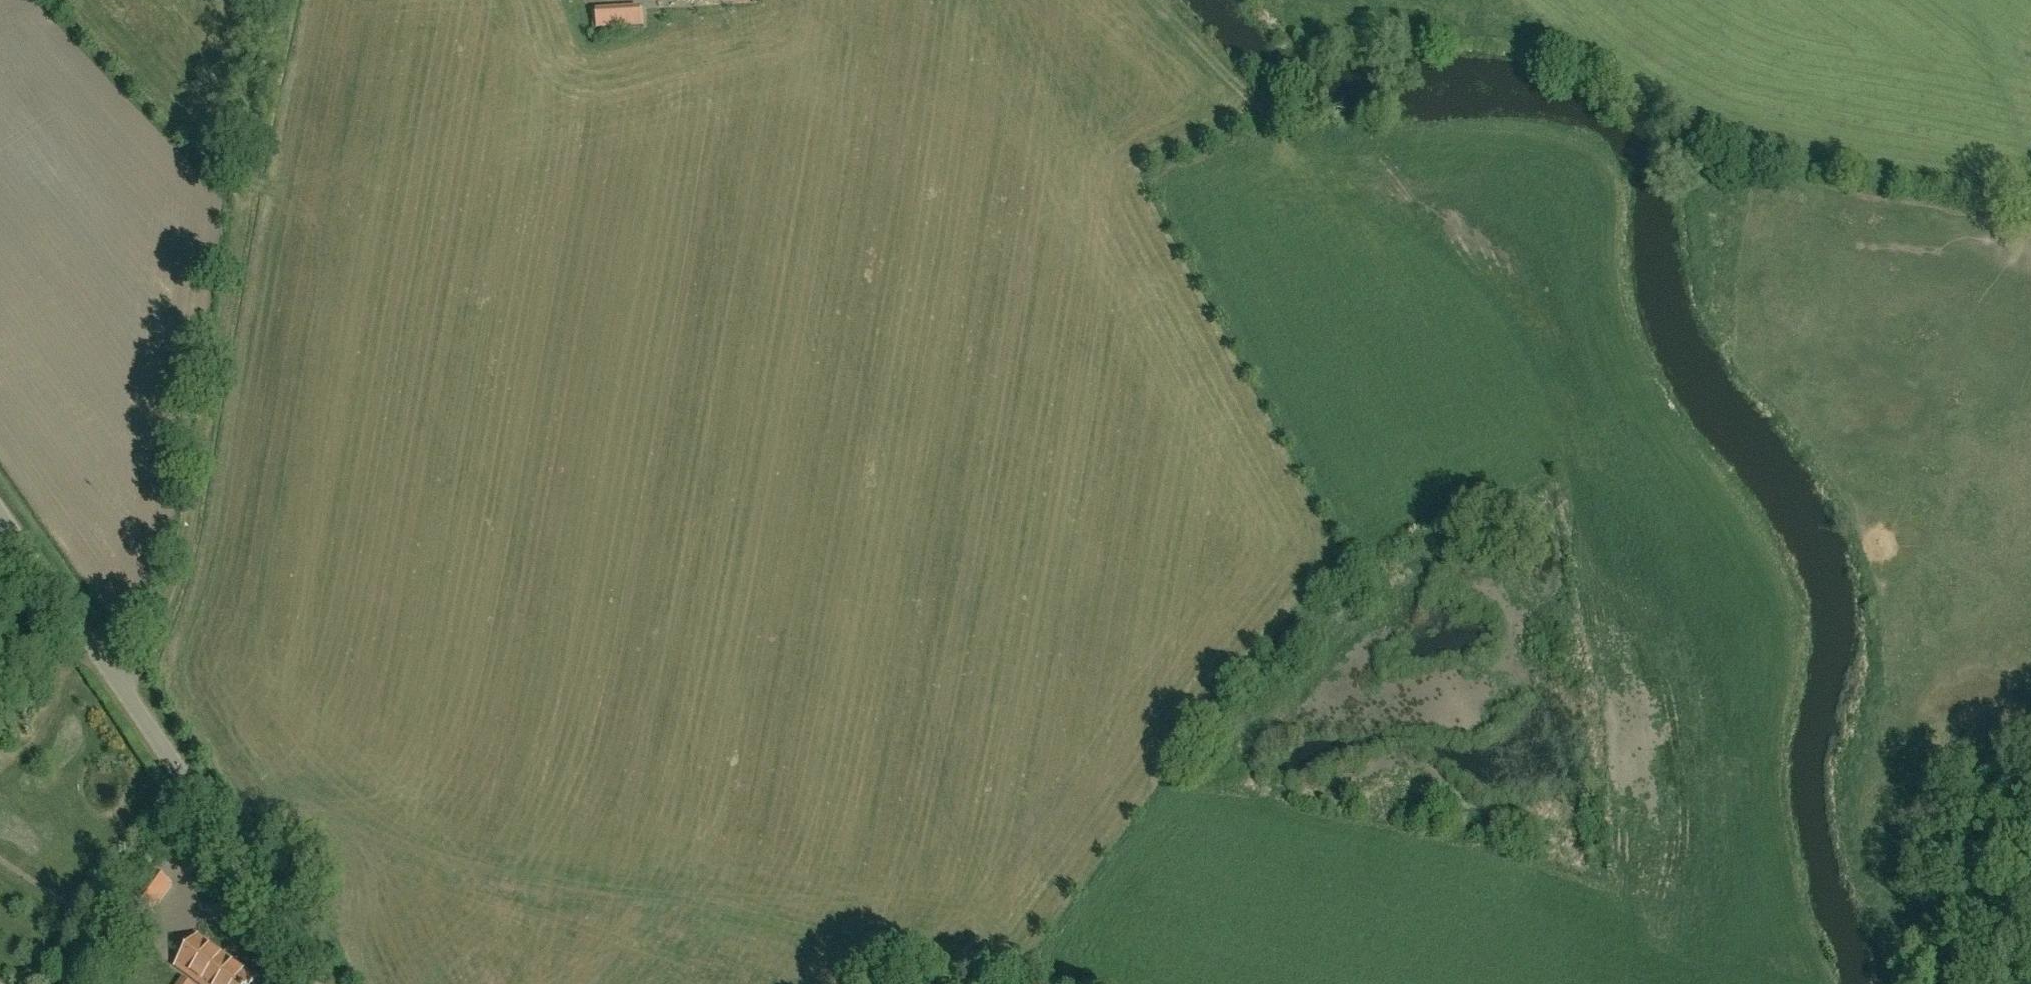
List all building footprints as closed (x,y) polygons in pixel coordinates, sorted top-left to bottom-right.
[(589,29),(642,27),(641,6),(588,9),(589,29)] [(131,897),(152,912),(172,885),(151,870),(131,897)] [(200,983),(251,983),(255,979),(198,937),(176,967),(200,983)]
